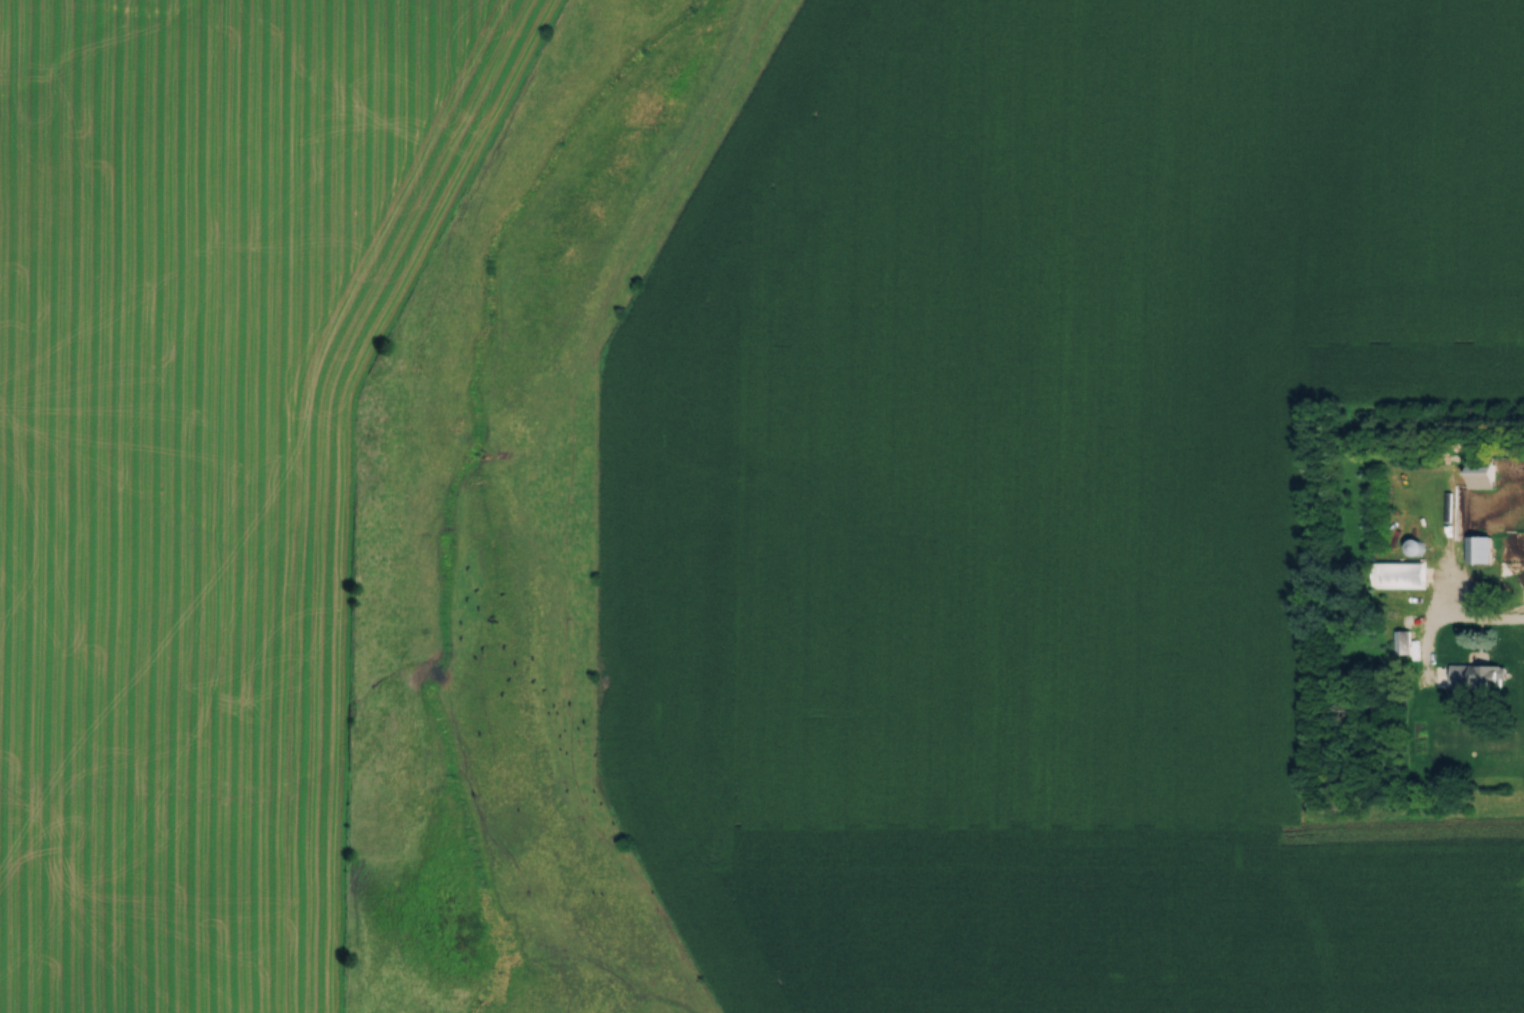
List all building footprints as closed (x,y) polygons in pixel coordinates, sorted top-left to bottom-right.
[(1492,485),(1492,452),(1466,452),(1466,485),(1492,485)] [(1490,532),(1466,532),(1466,559),(1490,559),(1490,532)] [(1411,552),(1421,548),(1417,536),(1407,540),(1411,552)] [(1424,585),(1424,557),(1372,557),(1372,585),(1424,585)] [(1408,627),(1394,627),(1394,650),(1408,650),(1408,627)] [(1504,662),(1469,662),(1469,684),(1504,684),(1504,662)]
